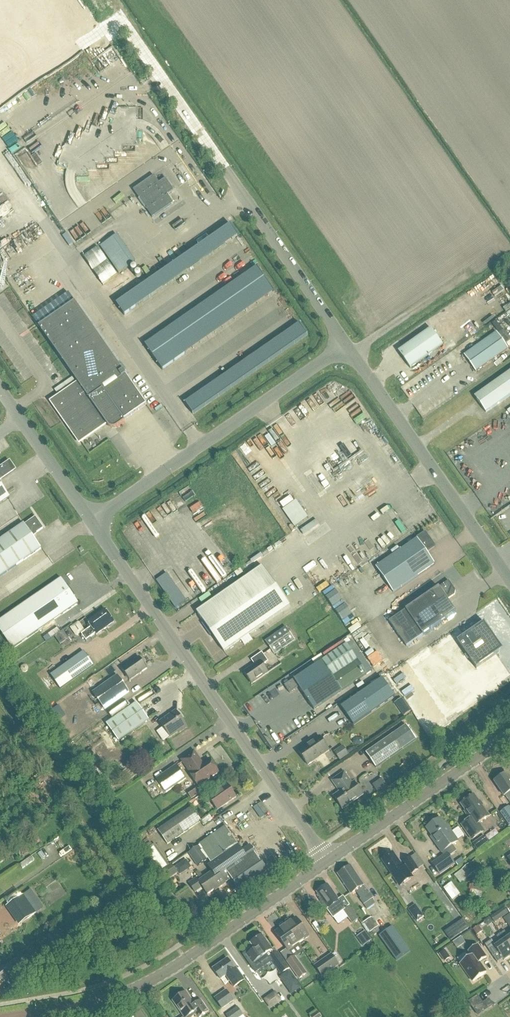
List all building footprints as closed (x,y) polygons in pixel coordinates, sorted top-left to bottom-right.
[(50,93),(39,100),(47,110),(57,103),(50,93)] [(34,116),(39,114),(34,105),(30,108),(34,116)] [(23,123),(33,120),(30,111),(20,114),(23,123)] [(18,142),(14,145),(17,149),(26,142),(22,137),(17,140),(18,142)] [(27,172),(39,167),(31,148),(19,153),(27,172)] [(133,191),(152,219),(173,204),(168,196),(174,191),(166,179),(159,184),(154,177),(133,191)] [(43,210),(49,206),(40,190),(34,194),(43,210)] [(119,203),(128,198),(126,193),(116,198),(119,203)] [(198,216),(187,219),(188,226),(200,223),(198,216)] [(116,305),(124,316),(239,237),(231,225),(116,305)] [(67,235),(63,237),(70,247),(73,245),(67,235)] [(98,248),(84,258),(103,286),(118,276),(98,248)] [(145,346),(162,371),(275,293),(258,268),(145,346)] [(67,308),(75,303),(69,294),(61,299),(67,308)] [(39,328),(79,386),(54,403),(63,417),(64,416),(67,419),(66,420),(80,441),(107,422),(110,427),(114,424),(117,429),(125,423),(124,421),(132,416),(146,406),(75,303),(67,308),(39,328)] [(448,326),(455,337),(461,333),(454,322),(448,326)] [(185,404),(193,416),(308,336),(300,325),(185,404)] [(443,346),(432,330),(399,353),(410,369),(443,346)] [(509,350),(497,333),(464,356),(476,373),(509,350)] [(486,413),(509,396),(509,372),(474,397),(486,413)] [(435,390),(443,384),(440,380),(432,386),(435,390)] [(338,404),(349,398),(342,386),(331,392),(338,404)] [(15,470),(9,462),(0,468),(0,480),(15,470)] [(9,499),(0,486),(0,505),(9,499)] [(287,507),(296,522),(308,515),(300,500),(287,507)] [(161,505),(157,508),(174,531),(178,528),(161,505)] [(147,513),(142,516),(158,539),(162,536),(147,513)] [(0,541),(0,578),(41,549),(32,536),(43,529),(36,518),(25,526),(24,524),(0,541)] [(376,568),(393,593),(435,564),(427,553),(435,547),(425,534),(417,539),(417,540),(376,568)] [(224,653),(290,607),(263,567),(197,613),(198,615),(203,622),(224,653)] [(12,650),(78,604),(61,579),(0,621),(0,632),(12,650)] [(449,581),(406,610),(389,622),(406,647),(456,613),(448,600),(455,595),(456,591),(449,581)] [(462,603),(478,594),(475,588),(458,597),(462,603)] [(77,608),(69,612),(71,616),(79,612),(77,608)] [(114,623),(105,610),(87,623),(91,628),(81,635),(86,642),(96,635),(96,636),(114,623)] [(485,623),(485,622),(457,641),(476,669),(477,668),(475,666),(493,653),(495,643),(483,625),(485,623)] [(71,629),(77,637),(84,631),(78,623),(71,629)] [(295,641),(286,628),(266,642),(274,655),(295,641)] [(367,675),(372,672),(352,642),(347,646),(347,645),(294,681),(294,680),(285,686),(290,694),(299,688),(314,711),(367,675)] [(50,676),(60,690),(93,666),(84,652),(50,676)] [(244,673),(252,685),(269,673),(263,666),(268,662),(262,653),(251,661),(255,666),(244,673)] [(139,658),(122,670),(130,681),(147,669),(139,658)] [(117,676),(93,694),(104,710),(129,693),(117,676)] [(353,726),(393,699),(395,697),(383,680),(381,681),(341,709),(353,726)] [(106,725),(118,742),(149,721),(137,704),(106,725)] [(406,705),(399,710),(403,717),(410,712),(406,705)] [(179,732),(179,733),(187,728),(176,712),(160,723),(170,738),(179,732)] [(393,736),(366,755),(376,768),(403,750),(393,736)] [(319,737),(298,752),(308,766),(329,751),(319,737)] [(335,754),(339,760),(348,754),(344,748),(335,754)] [(203,764),(194,752),(181,761),(189,773),(189,774),(198,788),(219,774),(209,760),(203,764)] [(157,780),(166,793),(186,779),(177,766),(157,780)] [(334,797),(343,810),(363,796),(354,783),(352,784),(344,773),(332,782),(340,793),(334,797)] [(506,773),(494,782),(504,796),(509,792),(509,779),(506,773)] [(227,786),(209,798),(218,811),(236,799),(227,786)] [(461,804),(465,811),(464,812),(469,819),(461,825),(472,840),(484,831),(479,824),(489,816),(473,795),(461,804)] [(500,814),(509,828),(509,810),(509,808),(500,814)] [(192,809),(158,832),(168,846),(201,823),(192,809)] [(442,853),(444,856),(432,864),(440,875),(455,864),(449,857),(457,851),(452,845),(458,841),(448,826),(446,827),(440,819),(426,829),(432,837),(431,838),(442,853)] [(200,846),(212,863),(208,866),(212,873),(199,882),(197,879),(189,885),(195,893),(203,888),(208,896),(218,888),(219,890),(226,884),(232,879),(238,888),(265,869),(251,848),(244,853),(226,828),(200,846)] [(145,852),(159,872),(169,865),(155,845),(145,852)] [(41,852),(37,854),(42,861),(45,859),(41,852)] [(397,873),(404,884),(411,879),(409,876),(418,870),(410,858),(404,862),(406,865),(403,868),(393,853),(382,860),(393,875),(397,873)] [(456,864),(459,868),(465,863),(462,859),(456,864)] [(475,860),(453,876),(459,884),(481,868),(475,860)] [(172,865),(159,874),(165,882),(178,874),(172,865)] [(351,894),(356,891),(361,900),(364,905),(374,898),(370,893),(369,894),(363,886),(364,886),(350,866),(338,874),(351,894)] [(328,886),(317,893),(321,899),(320,900),(333,919),(343,911),(350,907),(343,898),(339,901),(328,886)] [(36,914),(23,896),(9,906),(21,924),(36,914)] [(350,907),(343,911),(353,924),(359,920),(350,907)] [(491,918),(495,923),(508,914),(504,908),(491,918)] [(421,914),(415,919),(417,923),(424,918),(421,914)] [(286,926),(299,944),(309,937),(296,918),(286,926)] [(364,923),(371,933),(379,928),(372,918),(364,923)] [(445,933),(451,941),(469,929),(463,920),(445,933)] [(276,933),(288,951),(299,944),(286,926),(276,933)] [(473,930),(477,936),(483,933),(479,926),(473,930)] [(393,928),(379,937),(397,961),(410,952),(393,928)] [(48,936),(55,947),(66,940),(58,929),(48,936)] [(509,948),(509,937),(509,938),(504,932),(501,934),(509,948)] [(366,934),(357,940),(363,949),(372,943),(366,934)] [(504,961),(509,957),(509,948),(501,934),(497,937),(501,943),(496,947),(492,941),(485,945),(493,957),(499,953),(504,961)] [(262,936),(251,944),(255,950),(247,956),(253,964),(265,955),(269,960),(270,959),(281,975),(290,969),(278,953),(275,948),(272,950),(262,936)] [(472,956),(460,964),(473,982),(486,973),(480,963),(487,958),(477,945),(469,951),(472,956)] [(332,956),(315,967),(322,977),(339,966),(332,956)] [(307,974),(295,957),(287,962),(299,980),(307,974)] [(0,982),(2,984),(8,979),(5,976),(12,971),(16,977),(26,970),(18,958),(8,965),(8,964),(0,970),(0,982)] [(214,970),(221,981),(227,977),(235,988),(245,981),(236,969),(235,970),(228,960),(214,970)] [(216,999),(223,1010),(235,1002),(227,991),(216,999)] [(210,1013),(202,1002),(196,1006),(187,993),(174,1002),(184,1016),(191,1016),(195,1014),(197,1016),(203,1016),(210,1013)] [(478,996),(468,1002),(478,1016),(494,1006),(489,999),(483,1003),(478,996)]
